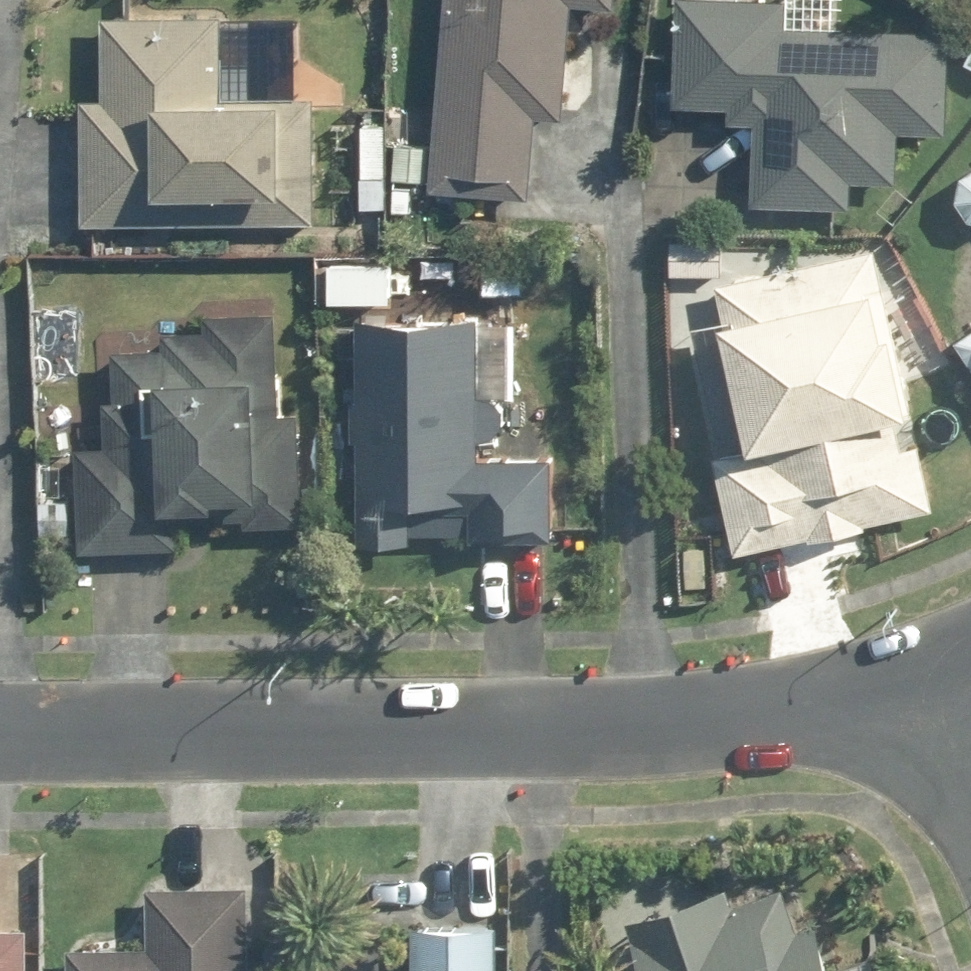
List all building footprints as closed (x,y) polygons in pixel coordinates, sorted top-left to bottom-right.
[(442,192),(536,198),(542,113),(568,115),(576,2),(618,5),(618,0),(455,0),(442,192)] [(686,97),(741,100),(740,120),(770,122),(766,198),(860,204),(861,177),(899,179),(902,123),(948,125),(953,38),(792,30),(794,0),(691,0),(686,97)] [(89,97),(90,224),(330,221),(328,98),(226,99),(225,17),(118,18),(119,97),(89,97)] [(389,123),(367,123),(366,203),(388,204),(389,123)] [(890,250),(724,284),(737,328),(706,335),(750,552),(938,513),(923,439),(906,442),(901,415),(923,411),(890,250)] [(335,254),(333,291),(392,293),(394,256),(335,254)] [(171,348),(121,346),(118,439),(90,438),(87,539),(180,542),(181,498),(228,499),(228,490),(262,492),(261,518),(304,519),(307,407),(284,407),(287,327),(278,327),(278,310),(212,307),(211,332),(172,331),(171,348)] [(498,314),(367,308),(354,483),(367,484),(364,533),(422,537),(425,497),(476,501),(474,531),(557,537),(562,459),(487,453),(489,430),(491,431),(494,431),(498,430),(501,428),(504,427),(506,424),(508,422),(510,419),(511,415),(511,412),(511,409),(510,405),(509,402),(507,399),(505,397),(502,395),(499,393),(496,392),(493,392),(492,392),(498,314)] [(961,337),(970,352),(970,330),(961,337)] [(248,877),(149,881),(151,944),(79,946),(80,970),(251,970),(248,877)] [(635,913),(654,970),(883,970),(878,955),(847,966),(833,924),(805,933),(790,888),(739,905),(733,887),(635,913)] [(506,924),(416,922),(416,970),(506,970),(506,924)] [(33,927),(0,926),(0,970),(33,970),(33,927)]
